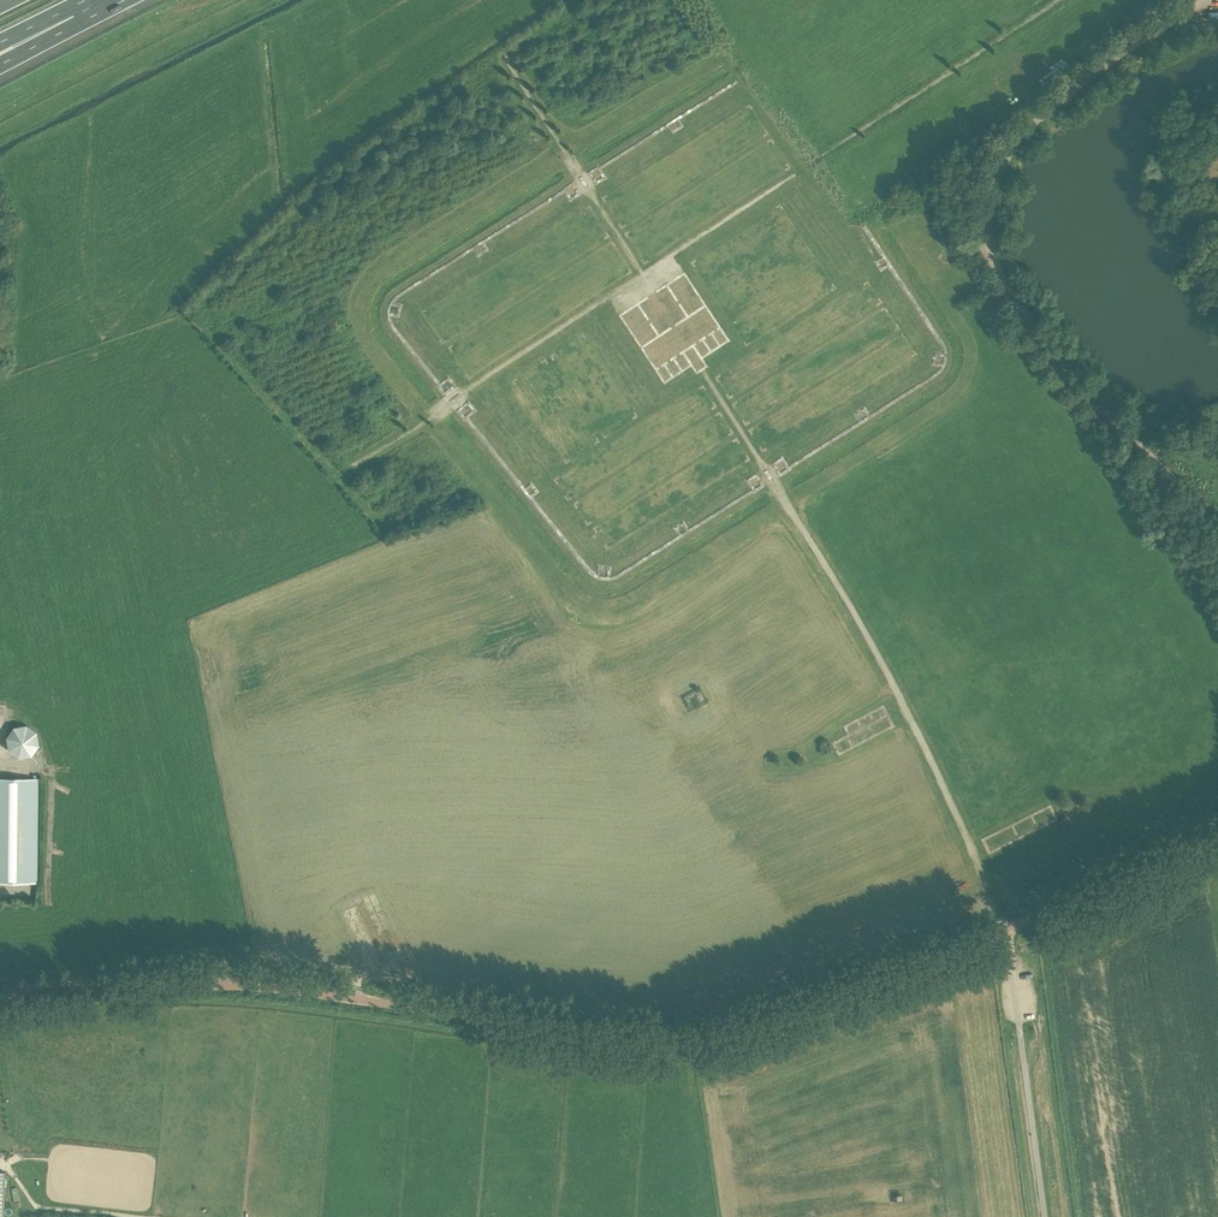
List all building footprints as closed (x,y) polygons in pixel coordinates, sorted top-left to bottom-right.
[(588,187),(581,176),(579,178),(585,188),(588,187)] [(452,404),(461,397),(459,395),(450,401),(452,404)] [(773,480),(767,471),(765,472),(771,482),(773,480)] [(9,746),(10,749),(12,751),(14,753),(17,755),(20,756),(23,756),(26,756),(29,755),(32,753),(34,751),(36,749),(37,746),(38,743),(38,740),(38,737),(36,734),(35,732),(33,729),(30,728),(27,727),(24,726),(21,726),(18,726),(16,728),(13,729),(11,732),(9,734),(8,737),(8,740),(8,743),(9,746)] [(0,778),(0,881),(36,882),(38,778),(0,778)]
